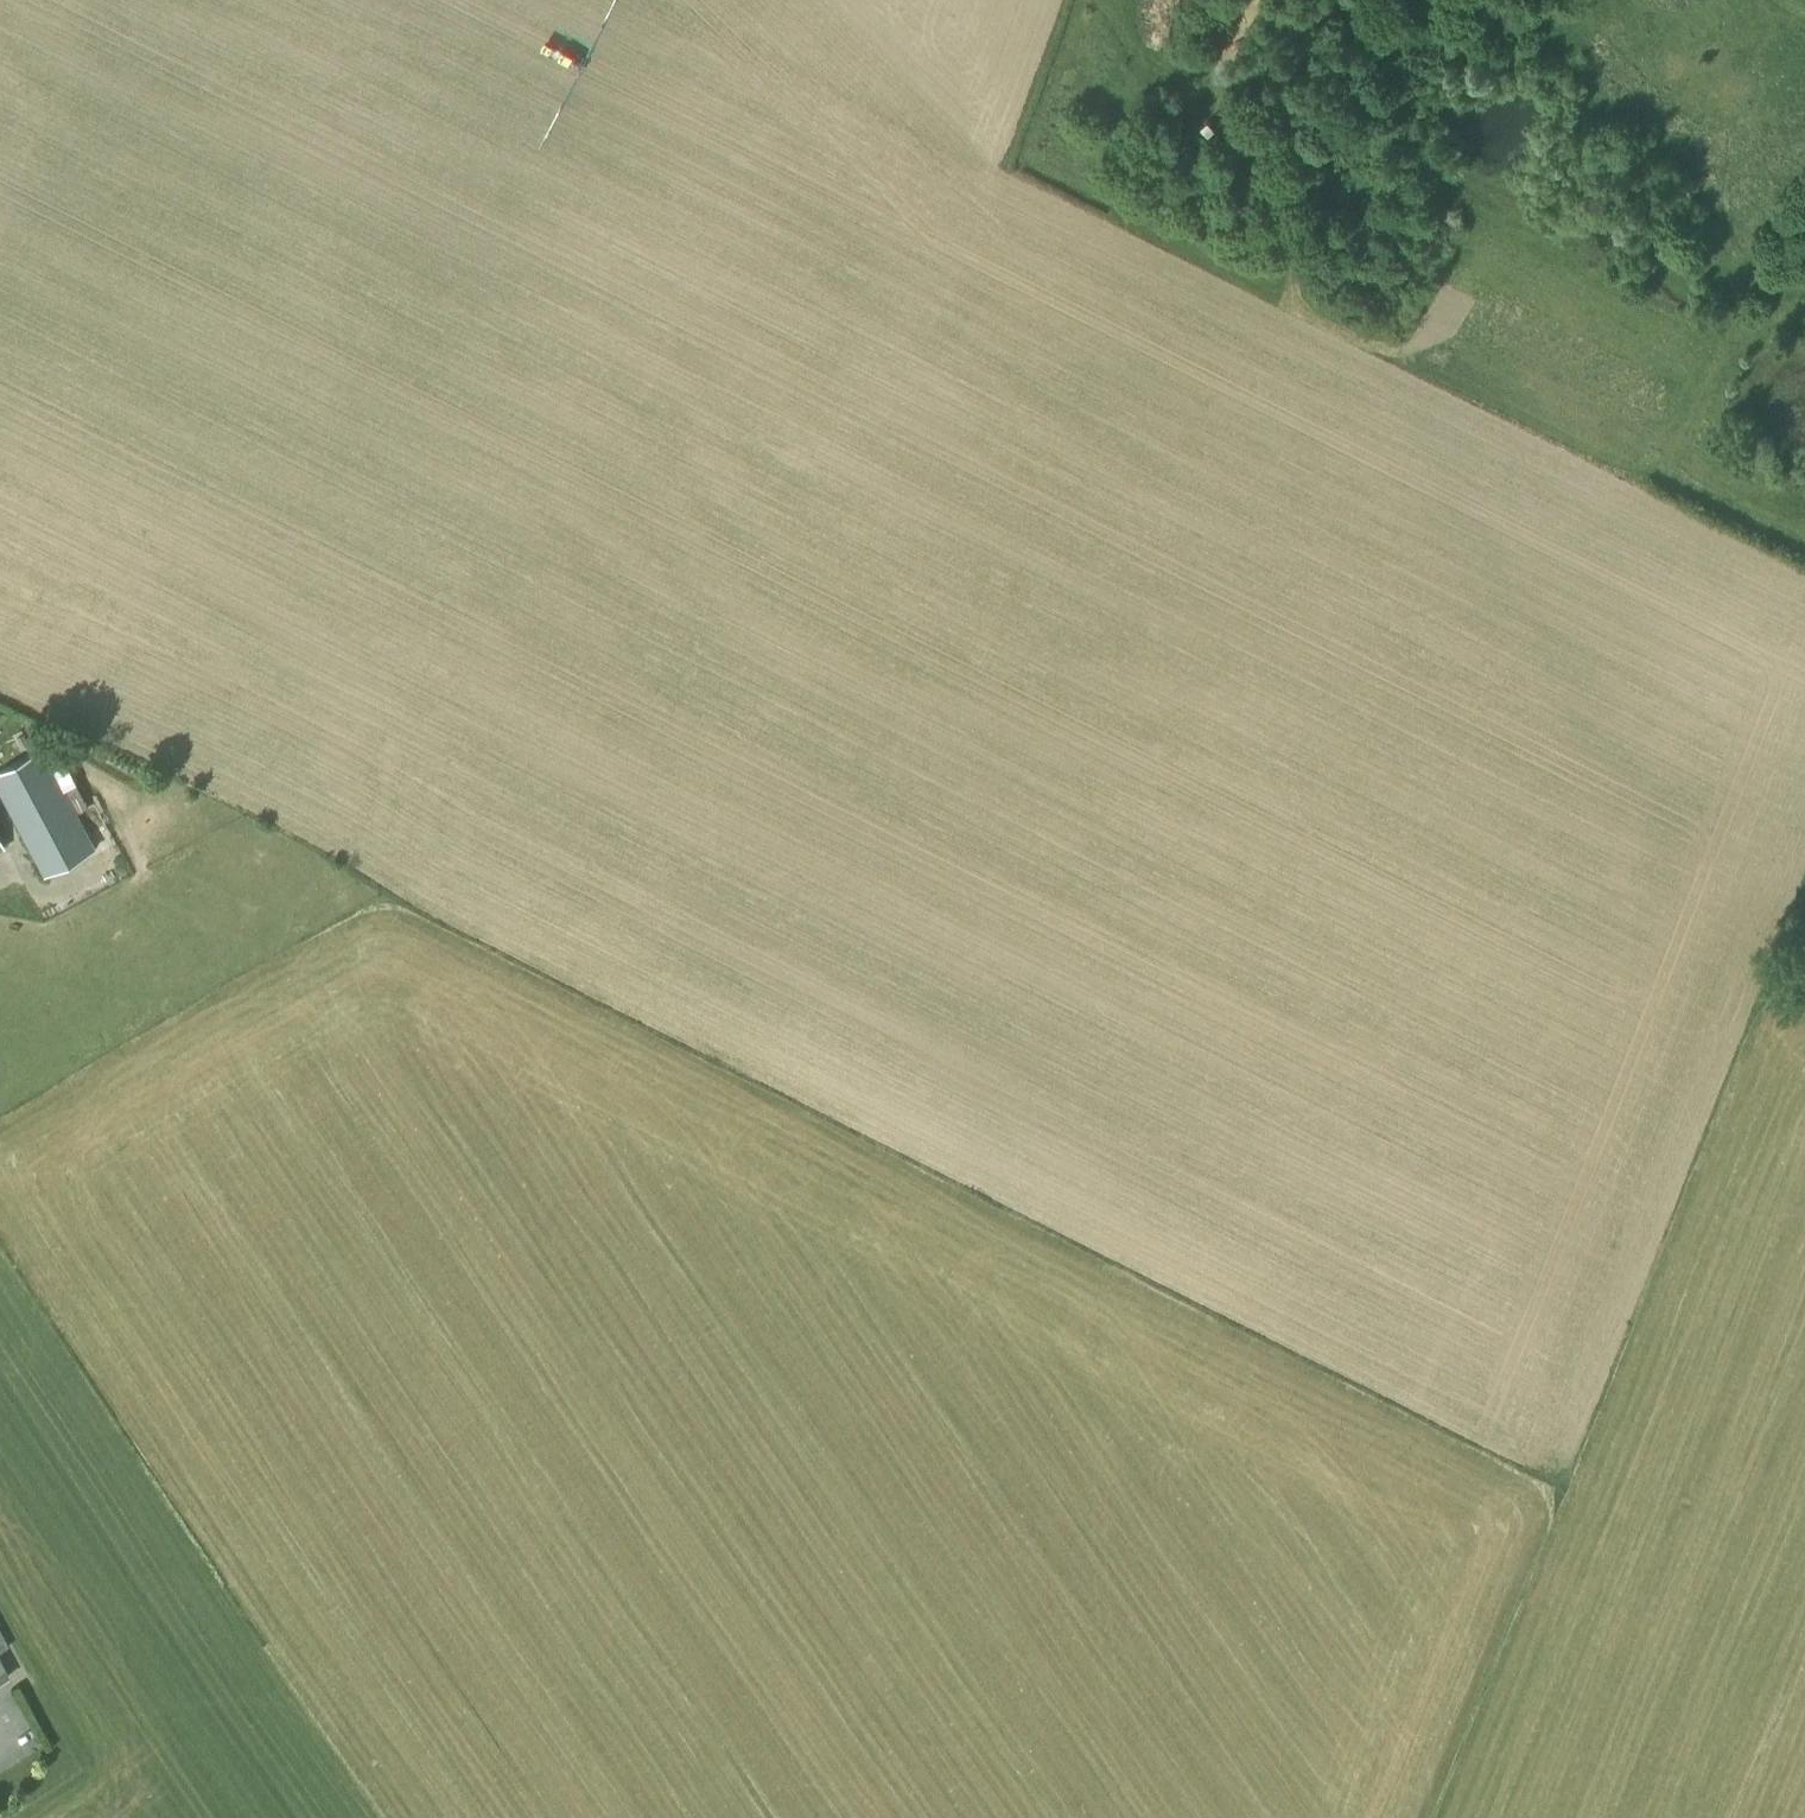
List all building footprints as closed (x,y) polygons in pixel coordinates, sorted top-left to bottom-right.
[(95,848),(42,747),(0,769),(0,792),(43,875),(95,848)] [(24,863),(19,852),(0,861),(0,868),(2,873),(24,863)] [(9,1647),(0,1630),(0,1652),(9,1647)] [(11,1676),(0,1656),(0,1682),(11,1676)]
